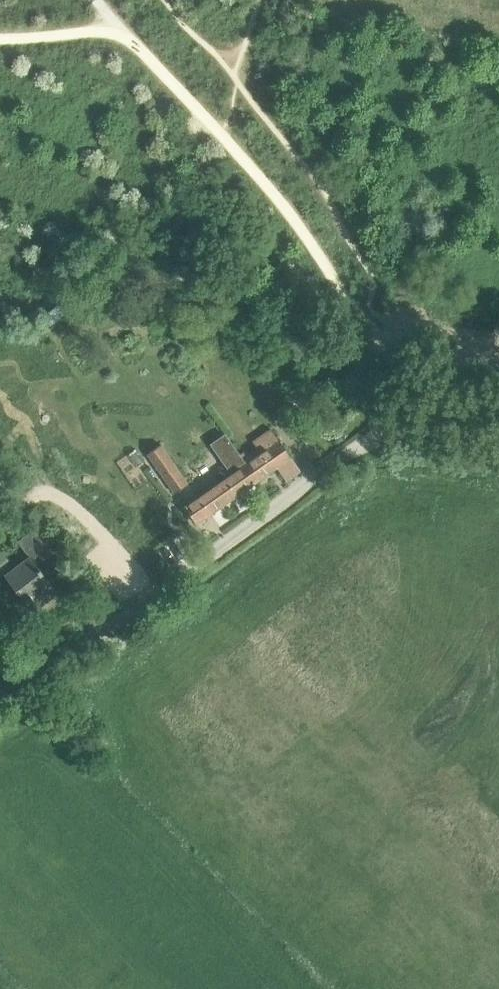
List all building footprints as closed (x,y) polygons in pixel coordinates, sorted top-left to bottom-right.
[(243,453),(239,455),(242,459),(241,461),(244,466),(243,467),(246,472),(244,475),(252,484),(276,467),(286,481),(300,471),(271,429),(256,440),(261,447),(246,457),(243,453)] [(161,444),(148,453),(175,492),(188,483),(161,444)] [(230,474),(184,506),(196,524),(252,484),(244,475),(246,472),(243,467),(244,466),(241,461),(242,459),(239,455),(235,449),(220,459),(230,474)] [(5,576),(20,595),(24,591),(38,608),(58,593),(37,564),(50,554),(31,531),(18,542),(29,557),(5,576)] [(9,561),(1,551),(0,552),(0,574),(4,572),(1,568),(9,561)]
